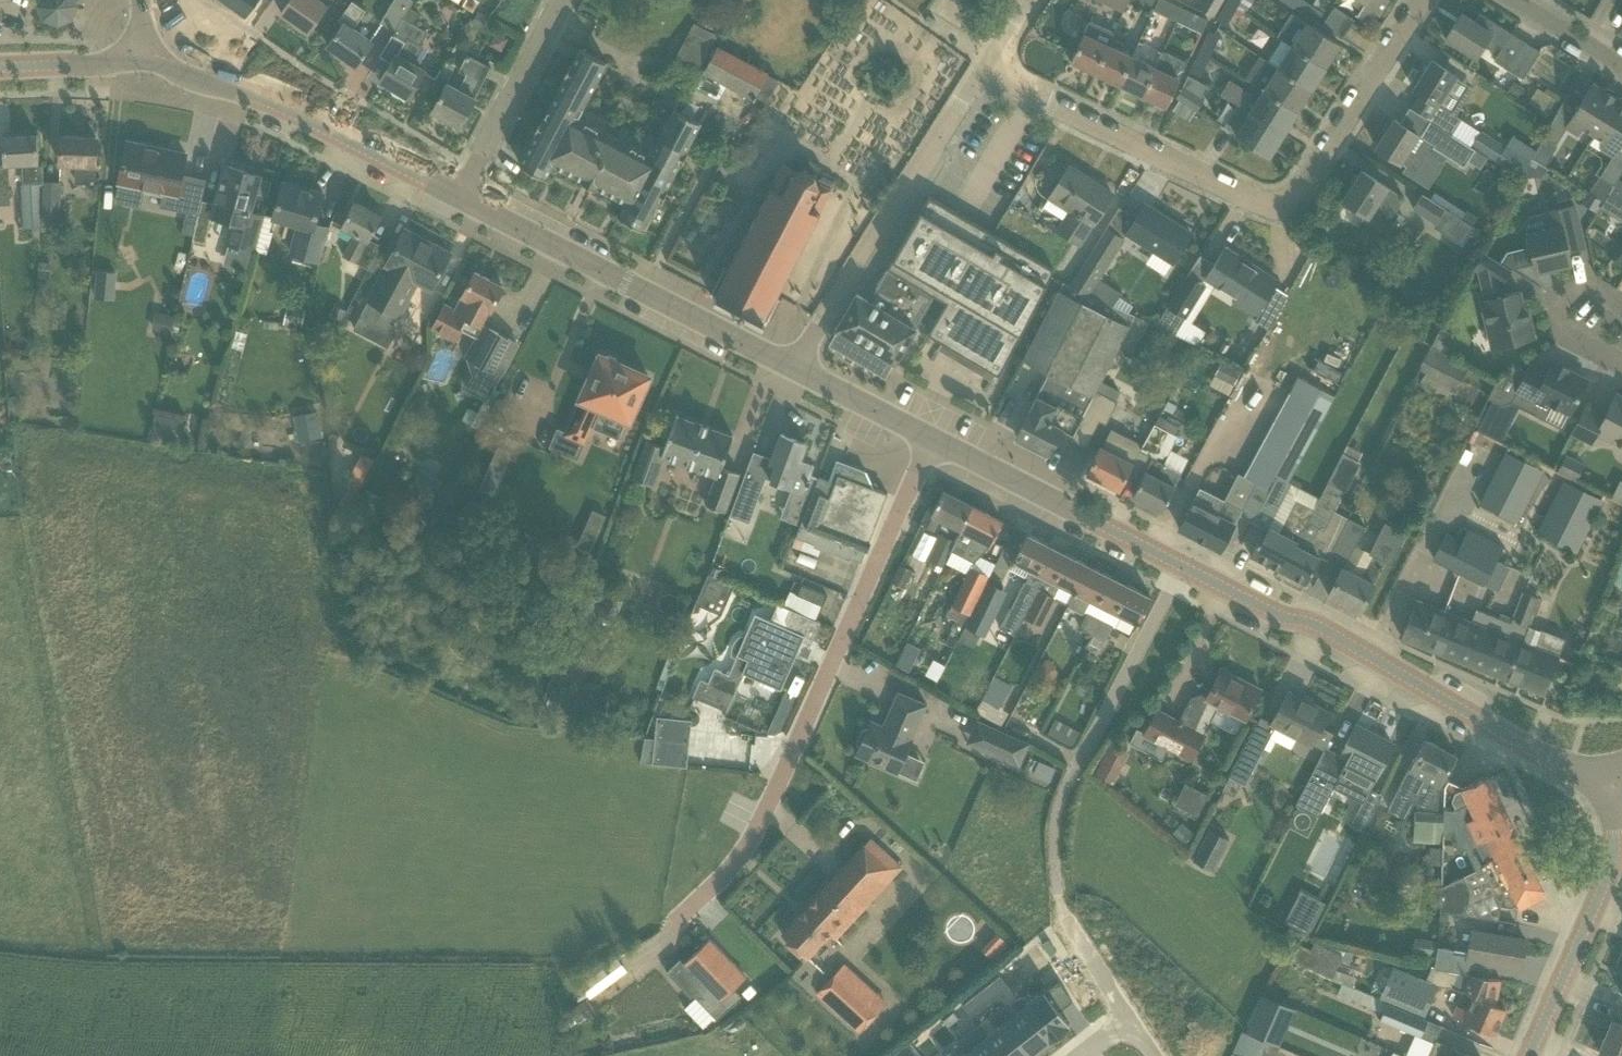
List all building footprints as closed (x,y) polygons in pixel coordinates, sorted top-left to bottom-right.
[(76,4),(75,0),(41,0),(39,4),(45,18),(58,23),(71,17),(76,4)] [(245,17),(257,0),(222,0),(245,17)] [(309,32),(327,6),(318,0),(290,0),(281,12),(309,32)] [(394,29),(409,7),(414,0),(394,0),(381,21),(394,29)] [(462,5),(473,11),(479,1),(477,0),(465,0),(462,5)] [(1125,9),(1128,2),(1129,0),(1103,0),(1125,9)] [(1178,20),(1184,7),(1169,0),(1158,0),(1154,8),(1178,20)] [(1215,16),(1224,0),(1202,0),(1198,7),(1215,16)] [(1228,25),(1238,7),(1228,0),(1227,0),(1216,18),(1228,25)] [(1248,10),(1254,0),(1228,0),(1238,7),(1239,5),(1248,10)] [(1299,10),(1304,0),(1284,0),(1299,10)] [(1299,10),(1317,21),(1323,12),(1304,0),(1299,10)] [(1370,22),(1375,14),(1379,16),(1389,0),(1388,0),(1360,0),(1365,3),(1358,14),(1370,22)] [(327,45),(356,65),(369,47),(373,41),(353,28),(366,9),(353,1),(339,20),(343,23),(327,45)] [(1323,25),(1342,38),(1355,19),(1335,6),(1323,25)] [(380,80),(408,97),(420,78),(425,69),(418,65),(428,48),(422,44),(429,31),(414,22),(419,14),(409,7),(394,29),(395,30),(391,37),(380,55),(391,62),(380,80)] [(1178,20),(1202,32),(1208,19),(1184,7),(1178,20)] [(477,12),(471,21),(494,35),(500,25),(477,12)] [(1293,46),(1325,66),(1339,44),(1290,13),(1277,36),(1293,46)] [(1494,61),(1523,78),(1540,50),(1498,25),(1480,13),(1474,21),(1462,13),(1446,38),(1465,50),(1475,56),(1487,37),(1503,46),(1494,61)] [(1071,61),(1095,73),(1108,44),(1114,33),(1090,21),(1071,61)] [(666,75),(690,87),(717,36),(693,23),(666,75)] [(1198,51),(1210,57),(1221,36),(1208,30),(1198,51)] [(1095,73),(1118,84),(1132,55),(1108,44),(1095,73)] [(717,47),(703,73),(754,100),(767,73),(768,72),(718,46),(717,47)] [(1279,69),(1311,88),(1325,66),(1293,46),(1279,69)] [(618,215),(645,229),(701,123),(674,109),(649,155),(578,117),(607,63),(580,49),(519,163),(546,178),(553,164),(624,202),(618,215)] [(1188,70),(1200,76),(1210,57),(1198,51),(1188,70)] [(1142,95),(1166,107),(1176,87),(1187,63),(1163,52),(1156,66),(1142,95)] [(432,111),(461,126),(476,98),(475,98),(491,67),(471,57),(467,55),(460,69),(467,73),(459,88),(447,82),(443,91),(432,111)] [(1118,84),(1142,95),(1156,66),(1132,55),(1118,84)] [(1413,109),(1452,134),(1462,118),(1438,103),(1456,76),(1432,60),(1413,89),(1422,95),(1413,109)] [(1265,90),(1297,110),(1311,88),(1279,69),(1267,61),(1253,83),(1265,90)] [(1221,92),(1245,108),(1252,99),(1254,96),(1229,79),(1221,92)] [(1514,81),(1508,90),(1518,97),(1524,88),(1514,81)] [(1544,137),(1556,144),(1566,128),(1578,134),(1582,127),(1594,134),(1617,97),(1615,96),(1614,92),(1608,88),(1604,89),(1593,83),(1572,116),(1559,108),(1544,137)] [(1177,98),(1196,110),(1203,100),(1184,88),(1177,98)] [(1538,88),(1529,102),(1551,116),(1560,102),(1538,88)] [(1252,99),(1245,108),(1251,112),(1283,132),(1297,110),(1265,90),(1257,102),(1252,99)] [(1614,185),(1621,172),(1621,147),(1620,146),(1621,143),(1621,97),(1618,98),(1617,97),(1594,134),(1606,142),(1601,149),(1612,156),(1600,176),(1614,185)] [(1236,135),(1269,155),(1283,132),(1251,112),(1236,135)] [(1379,144),(1376,148),(1394,159),(1405,166),(1416,173),(1432,147),(1448,157),(1464,167),(1468,160),(1475,149),(1471,146),(1452,135),(1430,121),(1420,136),(1412,131),(1394,119),(1393,121),(1389,119),(1382,129),(1386,132),(1379,144)] [(1481,129),(1471,146),(1475,149),(1486,156),(1521,178),(1523,173),(1532,158),(1536,150),(1512,135),(1506,144),(1481,129)] [(37,135),(2,137),(3,159),(4,163),(22,161),(24,184),(40,183),(43,183),(44,183),(44,181),(43,165),(39,165),(38,157),(37,135)] [(76,181),(94,182),(95,164),(96,137),(62,136),(61,162),(77,163),(76,181)] [(123,163),(119,182),(163,192),(162,197),(161,203),(160,207),(199,215),(199,214),(202,201),(205,188),(180,183),(182,174),(186,154),(127,142),(123,163)] [(1475,149),(1468,160),(1479,167),(1486,156),(1475,149)] [(1567,175),(1575,162),(1559,153),(1551,166),(1567,175)] [(1532,158),(1523,173),(1530,178),(1545,173),(1548,168),(1532,158)] [(710,295),(765,323),(780,296),(775,293),(832,184),(796,165),(793,171),(783,165),(770,190),(764,201),(729,269),(725,267),(710,295)] [(11,204),(10,191),(12,190),(10,166),(0,166),(0,205),(11,204)] [(226,243),(254,250),(263,216),(249,212),(259,175),(226,166),(220,187),(212,215),(232,220),(226,243)] [(1059,231),(1080,244),(1092,222),(1094,223),(1100,213),(1112,194),(1069,166),(1057,184),(1044,207),(1065,220),(1059,231)] [(1344,199),(1343,200),(1361,212),(1363,214),(1360,219),(1388,236),(1394,224),(1399,227),(1404,218),(1395,213),(1404,198),(1401,196),(1385,187),(1386,186),(1380,182),(1362,171),(1351,187),(1347,188),(1343,194),(1344,199)] [(44,230),(56,230),(57,220),(61,220),(62,182),(46,181),(44,230)] [(292,253),(319,260),(322,249),(328,228),(314,224),(323,193),(283,182),(277,203),(274,217),(299,224),(292,253)] [(763,186),(757,197),(764,201),(770,190),(763,186)] [(1422,193),(1413,208),(1436,223),(1438,220),(1445,225),(1441,232),(1463,246),(1474,227),(1472,226),(1461,218),(1422,193)] [(1586,193),(1581,203),(1596,211),(1602,201),(1586,193)] [(1603,202),(1599,208),(1610,215),(1620,199),(1614,196),(1609,193),(1603,202)] [(999,376),(1054,270),(929,197),(888,268),(935,296),(946,303),(927,334),(999,376)] [(342,256),(369,270),(382,246),(369,239),(381,217),(354,202),(341,226),(354,233),(342,256)] [(1133,222),(1126,232),(1143,242),(1140,247),(1150,253),(1171,266),(1174,261),(1179,253),(1191,234),(1144,204),(1133,222)] [(1534,264),(1536,271),(1571,263),(1569,251),(1584,248),(1574,205),(1541,213),(1544,229),(1527,233),(1527,236),(1525,240),(1527,247),(1507,252),(1500,263),(1511,269),(1534,264)] [(1465,213),(1461,218),(1472,225),(1472,226),(1477,219),(1478,217),(1466,210),(1465,212),(1465,213)] [(194,241),(207,244),(212,217),(199,214),(199,215),(194,241)] [(1071,285),(1114,306),(1122,293),(1099,279),(1124,239),(1107,228),(1086,260),(1071,285)] [(362,317),(356,329),(380,341),(389,346),(396,332),(391,329),(398,316),(401,317),(419,281),(432,288),(440,272),(450,253),(405,229),(395,248),(387,264),(369,301),(370,301),(362,317)] [(1277,281),(1225,247),(1206,276),(1237,296),(1232,303),(1255,318),(1254,320),(1268,329),(1287,294),(1274,286),(1277,281)] [(1482,251),(1473,267),(1479,271),(1485,299),(1480,300),(1491,347),(1506,343),(1507,347),(1520,344),(1519,340),(1535,337),(1530,316),(1526,317),(1524,308),(1520,291),(1503,295),(1501,285),(1511,269),(1500,263),(1482,251)] [(39,261),(37,277),(48,278),(50,262),(39,261)] [(857,293),(836,328),(895,363),(935,296),(888,268),(868,300),(857,293)] [(98,271),(95,297),(113,299),(115,273),(98,271)] [(445,304),(432,329),(448,337),(455,326),(462,330),(468,319),(480,325),(480,324),(488,309),(491,310),(503,286),(501,285),(501,281),(493,277),(489,279),(475,272),(465,290),(455,309),(445,304)] [(1157,325),(1175,336),(1206,286),(1188,275),(1157,325)] [(1016,436),(1049,453),(1062,429),(1074,436),(1103,381),(1121,346),(1131,327),(1136,316),(1114,306),(1071,285),(1070,287),(1064,284),(1024,359),(1047,372),(1035,396),(1037,397),(1016,436)] [(284,307),(282,324),(304,326),(306,310),(284,307)] [(155,311),(151,329),(159,331),(157,340),(169,343),(175,315),(155,311)] [(1131,327),(1121,346),(1133,352),(1149,321),(1136,316),(1131,327)] [(1421,381),(1452,398),(1469,368),(1450,357),(1456,346),(1452,333),(1441,327),(1420,367),(1426,371),(1421,381)] [(472,377),(465,389),(487,401),(500,376),(507,363),(518,344),(493,331),(488,328),(471,361),(478,365),(473,375),(472,377)] [(556,430),(550,446),(555,448),(578,458),(591,427),(595,419),(598,411),(625,422),(628,424),(639,396),(648,376),(618,362),(616,358),(608,354),(603,356),(600,355),(592,374),(582,396),(583,396),(567,434),(562,432),(556,430)] [(1210,385),(1229,395),(1234,385),(1235,385),(1242,371),(1222,361),(1210,385)] [(1498,380),(1489,398),(1501,404),(1511,403),(1536,415),(1542,403),(1551,408),(1552,404),(1570,413),(1587,379),(1567,369),(1556,364),(1552,362),(1546,373),(1529,365),(1527,370),(1519,366),(1498,380)] [(1074,436),(1088,443),(1099,421),(1106,424),(1118,402),(1116,401),(1121,391),(1103,381),(1074,436)] [(1179,528),(1222,550),(1232,530),(1242,511),(1256,518),(1277,478),(1290,485),(1291,483),(1289,482),(1335,395),(1311,382),(1296,410),(1285,403),(1245,477),(1255,482),(1240,510),(1200,489),(1189,509),(1179,528)] [(1621,446),(1621,397),(1615,394),(1603,418),(1584,408),(1572,433),(1592,443),(1597,433),(1621,446)] [(480,429),(487,417),(478,412),(468,407),(461,420),(480,429)] [(317,412),(295,416),(299,441),(321,437),(317,412)] [(155,414),(150,433),(176,439),(180,420),(155,414)] [(647,440),(634,478),(653,484),(659,465),(662,458),(716,476),(718,477),(722,466),(725,456),(733,436),(676,415),(669,436),(665,446),(647,440)] [(1133,496),(1162,511),(1182,473),(1162,463),(1177,435),(1154,424),(1143,445),(1140,450),(1153,457),(1133,496)] [(754,451),(731,516),(748,523),(764,479),(771,481),(790,488),(803,493),(812,496),(818,478),(809,475),(813,465),(800,460),(806,443),(781,434),(773,455),(772,458),(754,451)] [(1097,452),(1087,472),(1120,489),(1130,470),(1140,450),(1143,445),(1127,437),(1124,443),(1109,436),(1103,448),(1100,446),(1097,452)] [(498,446),(491,461),(505,467),(511,451),(498,446)] [(361,451),(347,478),(359,485),(373,457),(361,451)] [(1480,504),(1517,523),(1543,471),(1506,452),(1480,504)] [(1558,470),(1576,479),(1583,465),(1565,455),(1558,470)] [(713,483),(706,505),(727,512),(741,472),(722,466),(718,477),(716,476),(713,483)] [(797,537),(861,561),(887,493),(872,487),(865,472),(851,479),(838,474),(834,483),(818,477),(818,478),(812,496),(797,537)] [(1260,536),(1250,555),(1283,572),(1314,509),(1296,499),(1279,532),(1268,527),(1285,494),(1290,485),(1277,478),(1262,507),(1256,518),(1267,524),(1266,526),(1260,536)] [(1613,497),(1621,500),(1621,479),(1621,478),(1613,497)] [(1565,481),(1539,534),(1575,552),(1602,500),(1565,481)] [(1314,509),(1283,572),(1305,584),(1315,564),(1320,556),(1324,547),(1313,542),(1318,532),(1322,534),(1334,511),(1344,491),(1328,483),(1315,509),(1314,509)] [(343,496),(339,503),(348,508),(357,492),(347,487),(346,489),(344,488),(340,495),(343,496)] [(939,519),(961,530),(973,506),(943,491),(933,509),(930,507),(921,524),(932,530),(939,519)] [(956,542),(952,550),(953,551),(975,562),(997,542),(993,540),(1002,521),(973,506),(961,530),(956,542)] [(1348,518),(1326,562),(1342,569),(1338,577),(1329,595),(1359,611),(1369,592),(1384,561),(1390,564),(1406,534),(1386,524),(1372,551),(1360,576),(1343,567),(1356,543),(1364,526),(1348,518)] [(1445,534),(1433,558),(1496,590),(1508,566),(1496,560),(1504,545),(1468,527),(1466,531),(1461,528),(1455,539),(1445,534)] [(915,599),(908,612),(919,618),(953,551),(952,550),(956,542),(947,537),(938,533),(925,559),(932,562),(918,589),(914,587),(909,597),(915,599)] [(582,534),(577,547),(590,553),(593,546),(595,540),(582,534)] [(1017,613),(1024,617),(1031,603),(1058,550),(1027,534),(1014,558),(1008,569),(1028,578),(1026,582),(1032,585),(1017,613)] [(1031,603),(1024,617),(1042,626),(1056,598),(1053,597),(1054,594),(1059,585),(1075,593),(1089,565),(1058,550),(1031,603)] [(892,581),(905,588),(913,572),(900,565),(892,581)] [(1068,606),(1083,613),(1090,600),(1106,608),(1119,581),(1089,565),(1068,606)] [(952,607),(970,615),(987,582),(986,582),(989,576),(971,567),(952,607)] [(1134,625),(1137,626),(1139,622),(1138,622),(1151,597),(1119,581),(1106,608),(1135,624),(1134,625)] [(965,627),(985,637),(1007,592),(987,582),(970,615),(970,616),(965,627)] [(784,607),(789,609),(815,620),(826,595),(803,585),(798,595),(790,592),(784,607)] [(600,590),(591,612),(614,621),(623,600),(600,590)] [(1490,615),(1470,664),(1544,694),(1552,674),(1565,639),(1540,630),(1534,647),(1525,643),(1531,626),(1535,615),(1541,598),(1538,597),(1523,592),(1513,618),(1512,617),(1510,622),(1490,615)] [(664,596),(661,603),(664,610),(669,612),(676,609),(679,603),(676,596),(670,593),(664,596)] [(1402,638),(1470,664),(1489,614),(1476,609),(1471,622),(1416,601),(1410,618),(1402,638)] [(699,688),(695,697),(727,711),(731,702),(733,696),(744,673),(760,680),(780,689),(797,652),(805,656),(808,647),(809,648),(820,623),(815,620),(789,609),(785,619),(788,629),(781,627),(755,615),(745,637),(741,635),(738,637),(736,640),(734,643),(732,647),(732,650),(732,655),(736,657),(734,663),(729,674),(715,668),(708,685),(701,682),(699,688)] [(1080,628),(1092,634),(1100,620),(1087,614),(1080,628)] [(1094,635),(1090,643),(1101,649),(1105,641),(1112,626),(1100,620),(1092,634),(1094,635)] [(678,629),(669,655),(676,657),(685,632),(678,629)] [(896,665),(908,671),(914,660),(901,654),(896,665)] [(1050,659),(1037,666),(1046,682),(1059,675),(1050,659)] [(664,667),(659,680),(666,683),(671,670),(664,667)] [(1168,748),(1191,760),(1218,708),(1243,721),(1260,689),(1221,669),(1207,697),(1202,694),(1191,697),(1179,720),(1157,709),(1144,736),(1135,731),(1129,742),(1162,760),(1168,748)] [(990,687),(983,699),(999,708),(1006,695),(990,687)] [(859,748),(855,755),(875,764),(898,774),(899,772),(907,752),(913,739),(912,739),(927,705),(918,701),(898,692),(885,722),(887,723),(885,727),(883,726),(871,720),(867,728),(861,730),(857,741),(859,748)] [(1239,757),(1230,776),(1242,782),(1246,785),(1256,765),(1270,738),(1277,724),(1298,736),(1312,742),(1322,722),(1323,722),(1328,713),(1288,692),(1278,711),(1272,723),(1267,734),(1254,728),(1239,757)] [(640,762),(686,766),(690,722),(656,718),(654,738),(644,737),(640,762)] [(1055,720),(1048,734),(1072,747),(1079,733),(1055,720)] [(968,742),(1018,764),(1027,744),(977,722),(968,742)] [(1296,806),(1316,816),(1332,786),(1362,802),(1382,764),(1392,744),(1356,725),(1338,760),(1324,752),(1296,806)] [(1423,809),(1437,809),(1438,789),(1442,780),(1442,781),(1446,774),(1456,755),(1425,739),(1414,759),(1405,779),(1396,794),(1423,809)] [(1127,744),(1119,759),(1142,772),(1151,758),(1127,744)] [(1053,779),(1056,765),(1039,760),(1036,774),(1053,779)] [(1095,775),(1113,784),(1118,774),(1100,765),(1095,775)] [(1230,776),(1222,791),(1234,797),(1242,782),(1230,776)] [(1441,910),(1463,915),(1468,889),(1489,897),(1497,893),(1502,905),(1511,906),(1517,903),(1519,908),(1545,896),(1488,776),(1461,788),(1462,791),(1456,794),(1452,802),(1456,809),(1454,810),(1444,810),(1443,847),(1442,864),(1441,910)] [(1177,804),(1196,813),(1205,796),(1186,786),(1177,804)] [(1193,861),(1213,871),(1230,839),(1210,828),(1193,861)] [(782,935),(807,958),(829,933),(835,939),(901,867),(870,839),(782,935)] [(1301,888),(1286,920),(1311,932),(1327,900),(1301,888)] [(1451,957),(1448,971),(1458,973),(1498,980),(1498,979),(1487,977),(1489,964),(1521,970),(1526,940),(1503,936),(1471,930),(1466,959),(1451,957)] [(685,1008),(703,1028),(713,1018),(713,1019),(715,1018),(717,1020),(741,997),(734,989),(746,978),(709,939),(684,963),(680,959),(666,972),(691,997),(693,995),(696,997),(685,1008)] [(1417,940),(1415,957),(1431,959),(1433,942),(1417,940)] [(1286,958),(1333,978),(1343,954),(1315,942),(1312,950),(1293,942),(1286,958)] [(577,992),(576,1002),(588,995),(588,996),(591,999),(628,971),(617,957),(616,958),(615,955),(586,971),(586,973),(585,974),(585,976),(587,979),(580,984),(582,988),(580,989),(577,992)] [(1440,955),(1437,969),(1448,971),(1451,957),(1440,955)] [(1380,997),(1425,1016),(1438,987),(1393,967),(1380,997)] [(817,994),(860,1032),(882,1008),(839,970),(817,994)] [(1452,1016),(1494,1034),(1505,1009),(1494,1004),(1498,980),(1458,973),(1453,985),(1463,990),(1462,992),(1471,1000),(1467,1010),(1457,1005),(1452,1016)] [(1059,980),(1024,1007),(1050,1040),(1054,1037),(1056,1039),(1066,1031),(1064,1029),(1069,1025),(1058,1011),(1072,1000),(1059,980)] [(1379,1019),(1415,1034),(1423,1017),(1343,982),(1336,997),(1349,1003),(1350,999),(1382,1013),(1379,1019)] [(988,984),(980,990),(989,1002),(997,996),(988,984)] [(972,997),(981,1008),(989,1002),(980,990),(972,997)] [(587,999),(570,1012),(579,1025),(596,1012),(587,999)] [(1004,1005),(996,1011),(1031,1055),(1050,1040),(1024,1007),(1013,1016),(1004,1005)] [(959,1018),(954,1011),(943,1020),(948,1027),(959,1018)] [(986,1037),(1001,1055),(1029,1055),(1031,1055),(996,1011),(988,1017),(997,1028),(986,1037)] [(1253,1015),(1247,1030),(1281,1046),(1288,1030),(1253,1015)] [(1599,1052),(1608,1055),(1621,1055),(1621,1024),(1612,1020),(1599,1052)] [(1296,1049),(1312,1055),(1356,1055),(1302,1033),(1296,1049)] [(967,1052),(971,1055),(1001,1055),(986,1037),(967,1052)] [(1428,1055),(1473,1055),(1462,1051),(1435,1040),(1434,1042),(1428,1055)]
